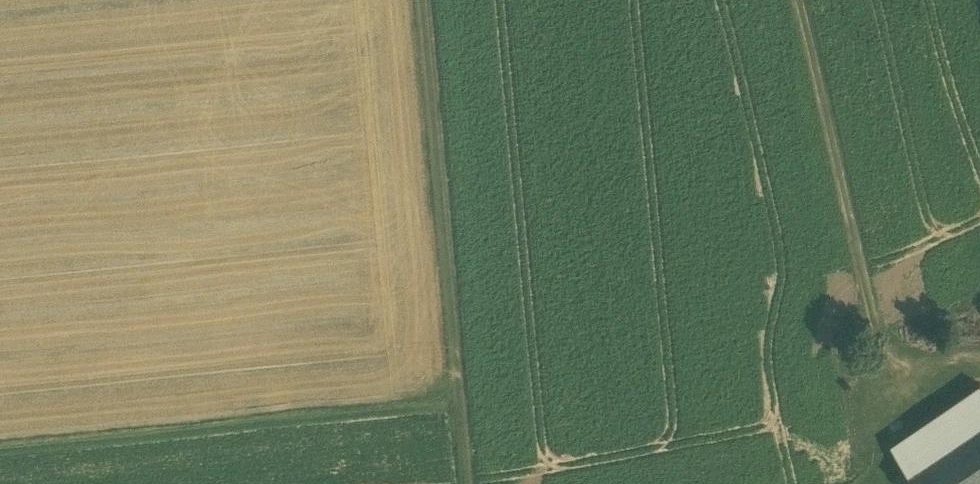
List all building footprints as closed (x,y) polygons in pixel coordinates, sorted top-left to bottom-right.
[(892,442),(921,483),(972,483),(979,479),(979,381),(892,442)]
